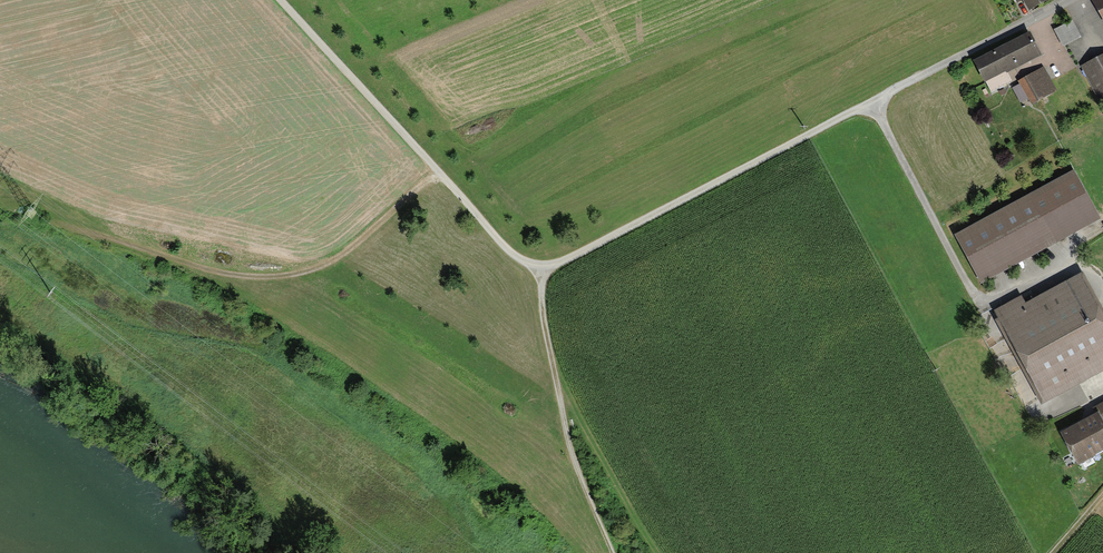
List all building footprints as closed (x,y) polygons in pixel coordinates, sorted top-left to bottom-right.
[(1016,4),(1021,1),(1028,12),(1050,0),(1014,0),(1016,4)] [(1102,20),(1102,0),(1092,0),(1102,20)] [(1073,22),(1054,30),(1062,46),(1080,37),(1073,22)] [(1030,33),(973,62),(985,84),(987,83),(991,91),(1011,81),(1008,75),(1043,57),(1033,38),(1030,33)] [(1081,68),(1099,101),(1102,98),(1102,57),(1081,68)] [(1020,85),(1012,89),(1020,103),(1028,99),(1031,105),(1057,91),(1044,67),(1018,81),(1020,85)] [(1076,172),(955,238),(981,286),(1102,220),(1076,172)] [(991,315),(1040,405),(1102,371),(1102,321),(1079,276),(1026,304),(1023,298),(991,315)] [(1036,289),(1023,294),(1025,300),(1038,295),(1036,289)] [(1059,435),(1077,467),(1102,452),(1102,404),(1093,409),(1095,415),(1077,425),(1059,435)]
